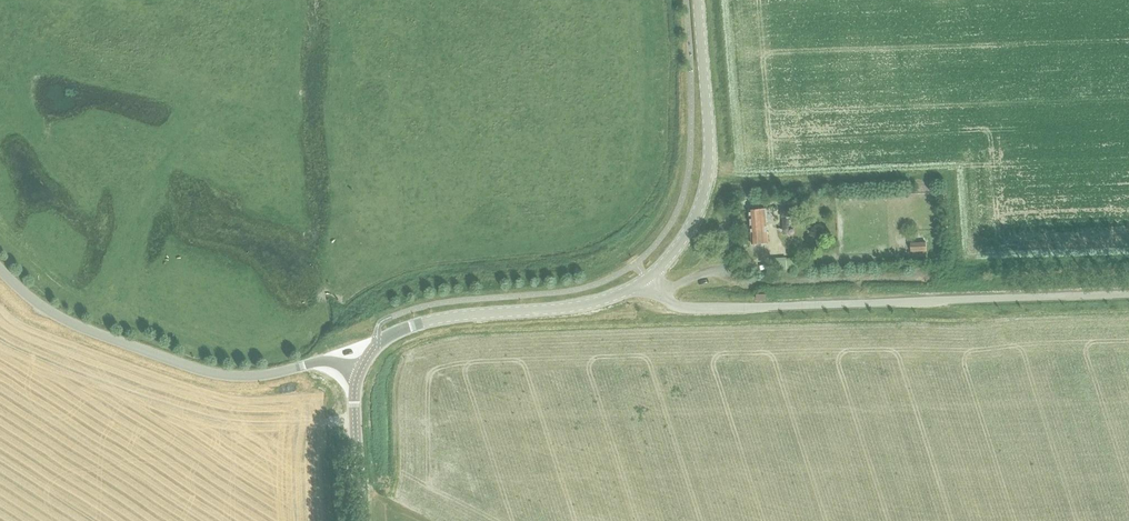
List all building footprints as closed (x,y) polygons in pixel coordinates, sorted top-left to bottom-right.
[(798,207),(788,207),(788,216),(799,216),(798,207)] [(765,209),(749,210),(752,244),(767,243),(765,209)] [(910,244),(911,253),(926,252),(926,243),(910,244)]
